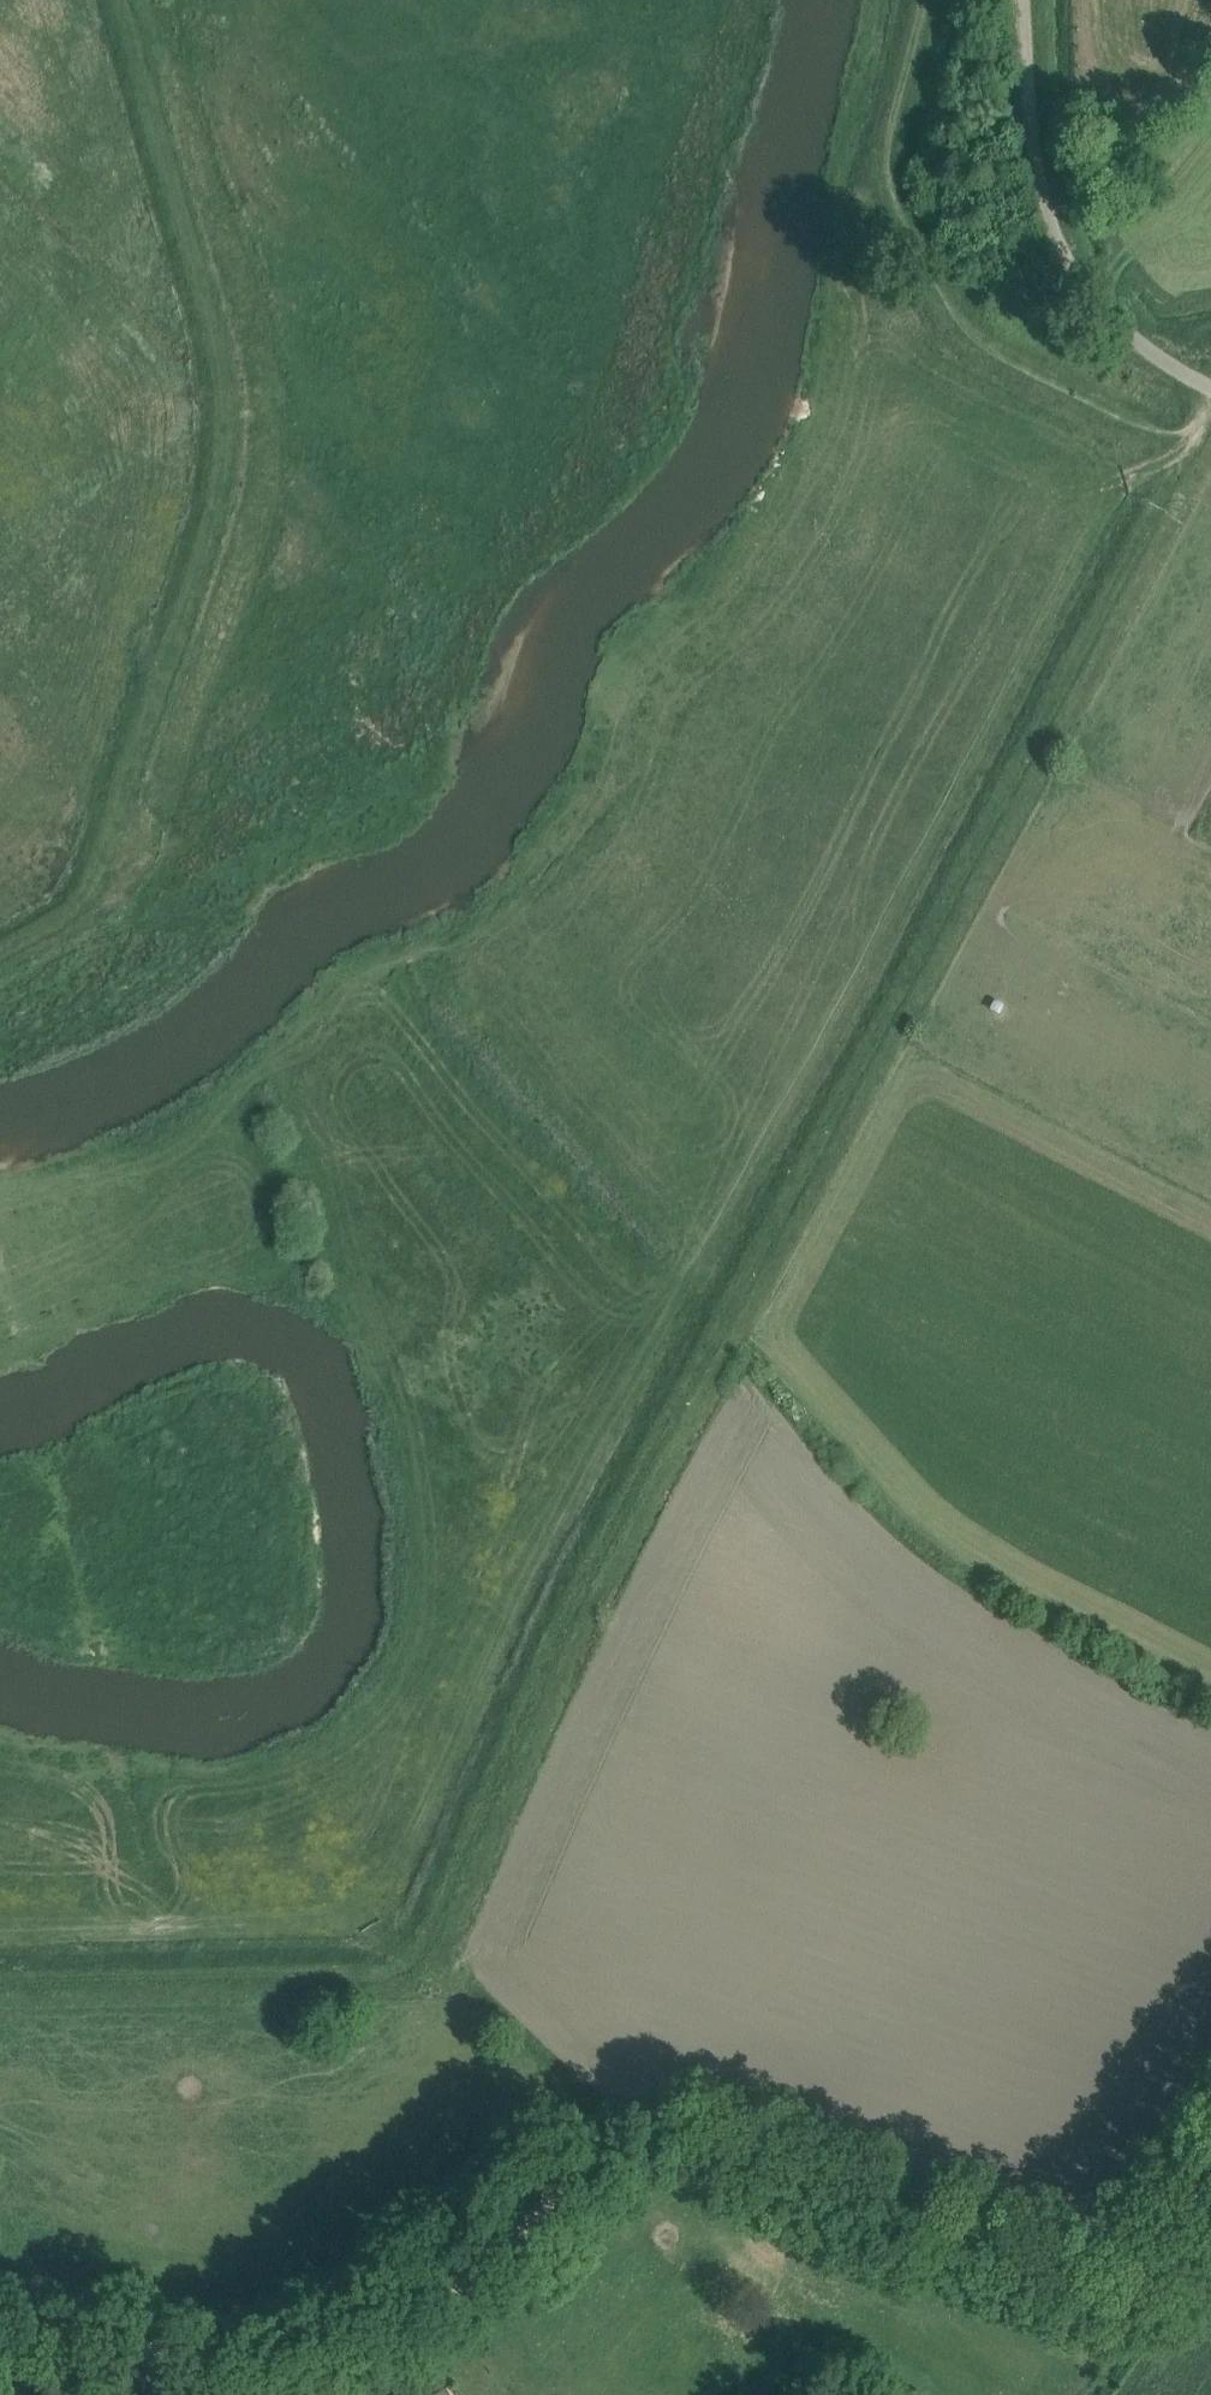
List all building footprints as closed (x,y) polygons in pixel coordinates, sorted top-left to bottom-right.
[(447,2389),(450,2387),(450,2386),(434,2394),(450,2394),(447,2389)]
